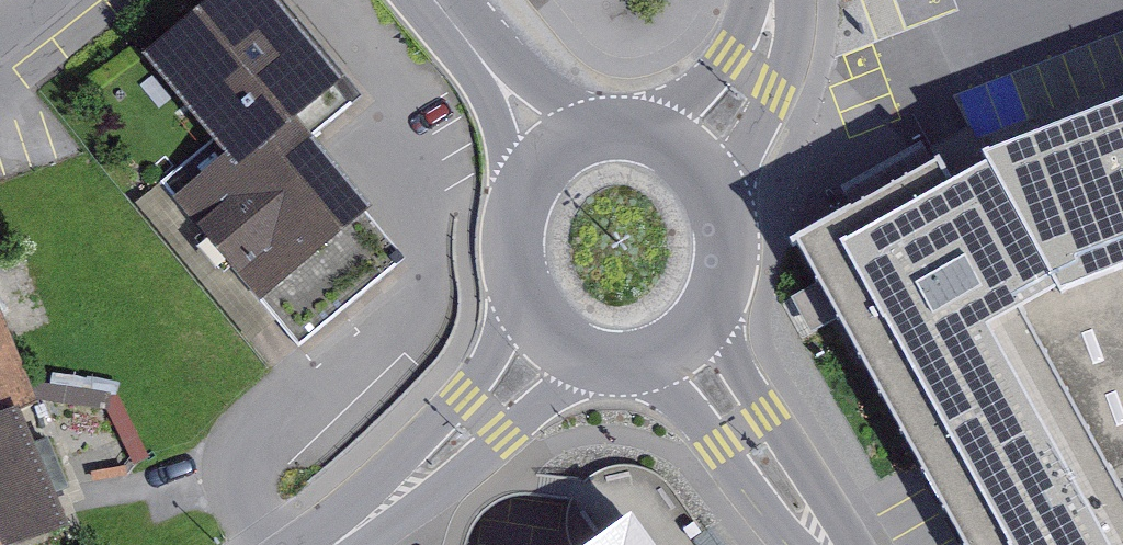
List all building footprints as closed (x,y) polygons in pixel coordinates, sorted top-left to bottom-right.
[(161,180),(276,314),(300,342),(407,253),(365,203),(374,195),(319,129),(354,100),(333,75),(341,68),(284,0),(190,0),(139,42),(218,133),(161,180)] [(988,165),(1058,266),(1022,286),(1122,466),(1122,103),(984,157),(988,165)] [(795,241),(920,459),(969,544),(1122,544),(1122,466),(1022,286),(1058,266),(988,165),(953,186),(939,162),(795,241)] [(276,314),(161,180),(136,199),(250,338),(276,314)] [(66,533),(47,487),(67,479),(48,433),(32,440),(19,408),(42,399),(0,300),(0,544),(36,544),(66,533)] [(634,501),(573,544),(666,544),(634,501)]
